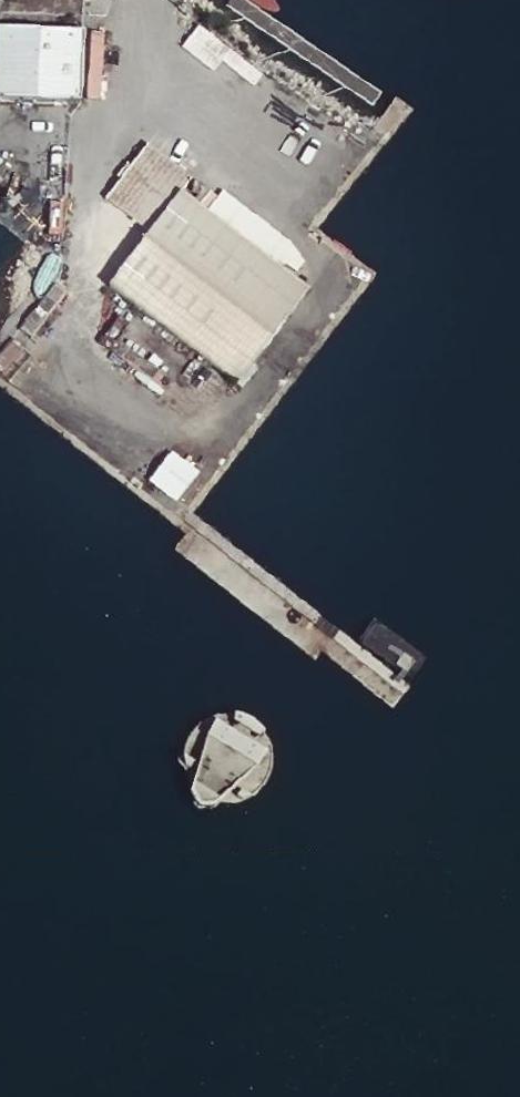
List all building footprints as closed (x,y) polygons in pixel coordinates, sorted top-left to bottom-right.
[(0,29),(0,100),(78,100),(78,29),(0,29)] [(146,138),(140,148),(153,226),(181,186),(192,170),(146,138)] [(140,148),(106,195),(152,227),(153,226),(140,148)] [(194,195),(205,203),(207,200),(210,202),(219,189),(199,175),(192,185),(198,189),(194,195)] [(162,278),(145,305),(246,375),(313,278),(205,203),(194,195),(181,186),(153,226),(162,278)] [(153,226),(152,227),(114,283),(145,305),(162,278),(153,226)] [(230,721),(203,790),(203,793),(206,802),(212,808),(220,811),(229,810),(279,754),(230,721)]
